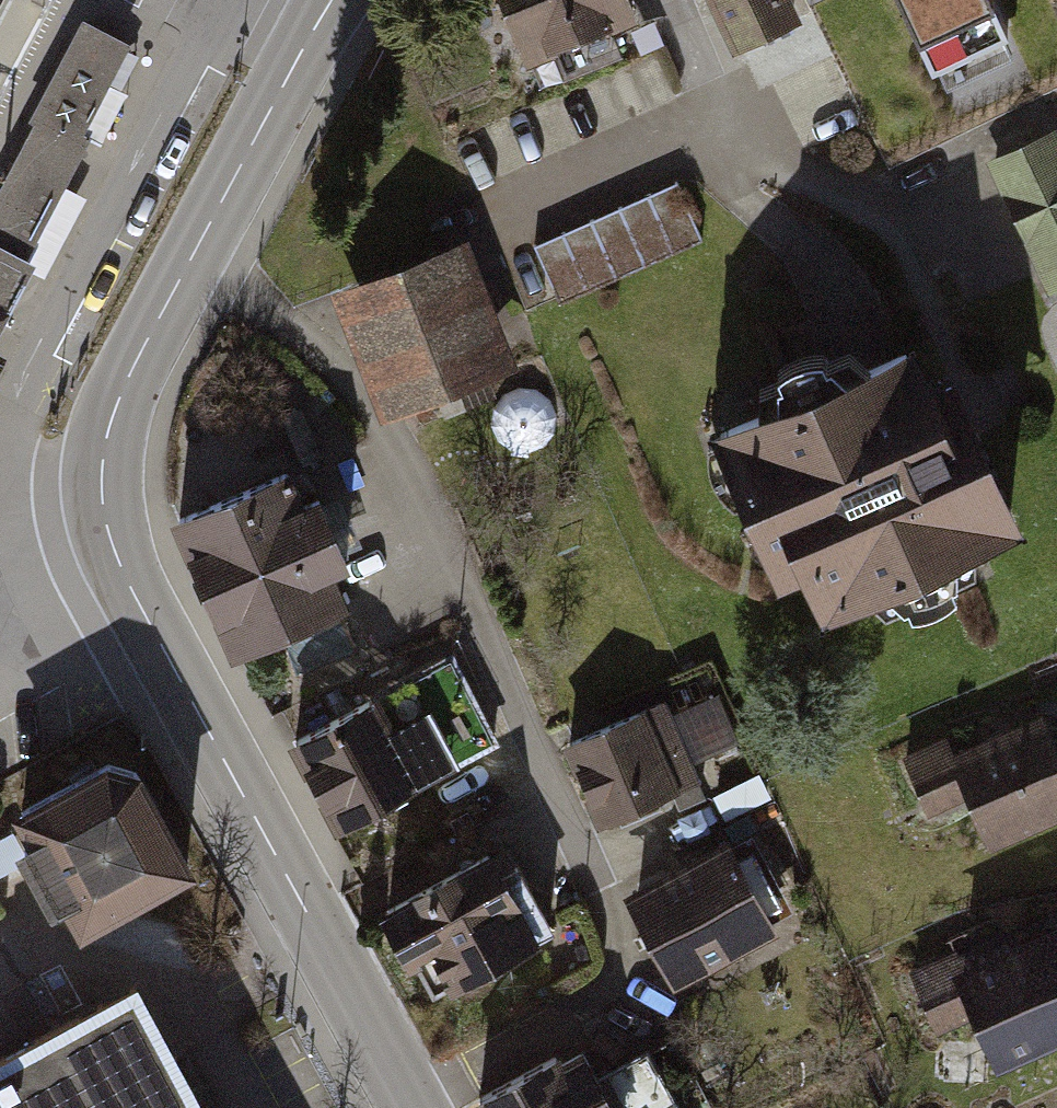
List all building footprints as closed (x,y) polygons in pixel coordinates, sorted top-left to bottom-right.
[(638,0),(510,0),(544,89),(656,47),(638,0)] [(732,42),(788,16),(781,0),(712,0),(732,42)] [(922,57),(998,22),(988,0),(896,0),(922,57)] [(0,186),(0,242),(28,257),(90,135),(85,132),(132,41),(82,15),(28,119),(33,122),(0,186)] [(987,154),(1052,296),(1056,294),(1056,122),(987,154)] [(28,257),(0,242),(0,329),(36,261),(28,257)] [(467,251),(337,303),(390,435),(520,383),(467,251)] [(934,361),(727,450),(783,599),(820,584),(840,630),(1040,543),(972,389),(953,396),(934,361)] [(281,467),(164,518),(223,655),(344,604),(329,570),(342,564),(311,493),(295,500),(281,467)] [(475,674),(297,753),(335,840),(513,761),(475,674)] [(669,704),(572,748),(604,819),(701,774),(669,704)] [(963,767),(954,746),(912,763),(947,847),(987,830),(1000,862),(1056,839),(1056,728),(963,767)] [(109,758),(13,810),(81,933),(199,869),(142,765),(109,758)] [(733,841),(632,894),(677,978),(777,925),(733,841)] [(495,852),(389,909),(435,995),(541,938),(495,852)] [(925,985),(947,1046),(988,1031),(1008,1086),(1056,1069),(1056,938),(925,985)] [(129,996),(0,1065),(0,1107),(189,1107),(129,996)] [(501,1107),(631,1107),(604,1055),(501,1107)]
